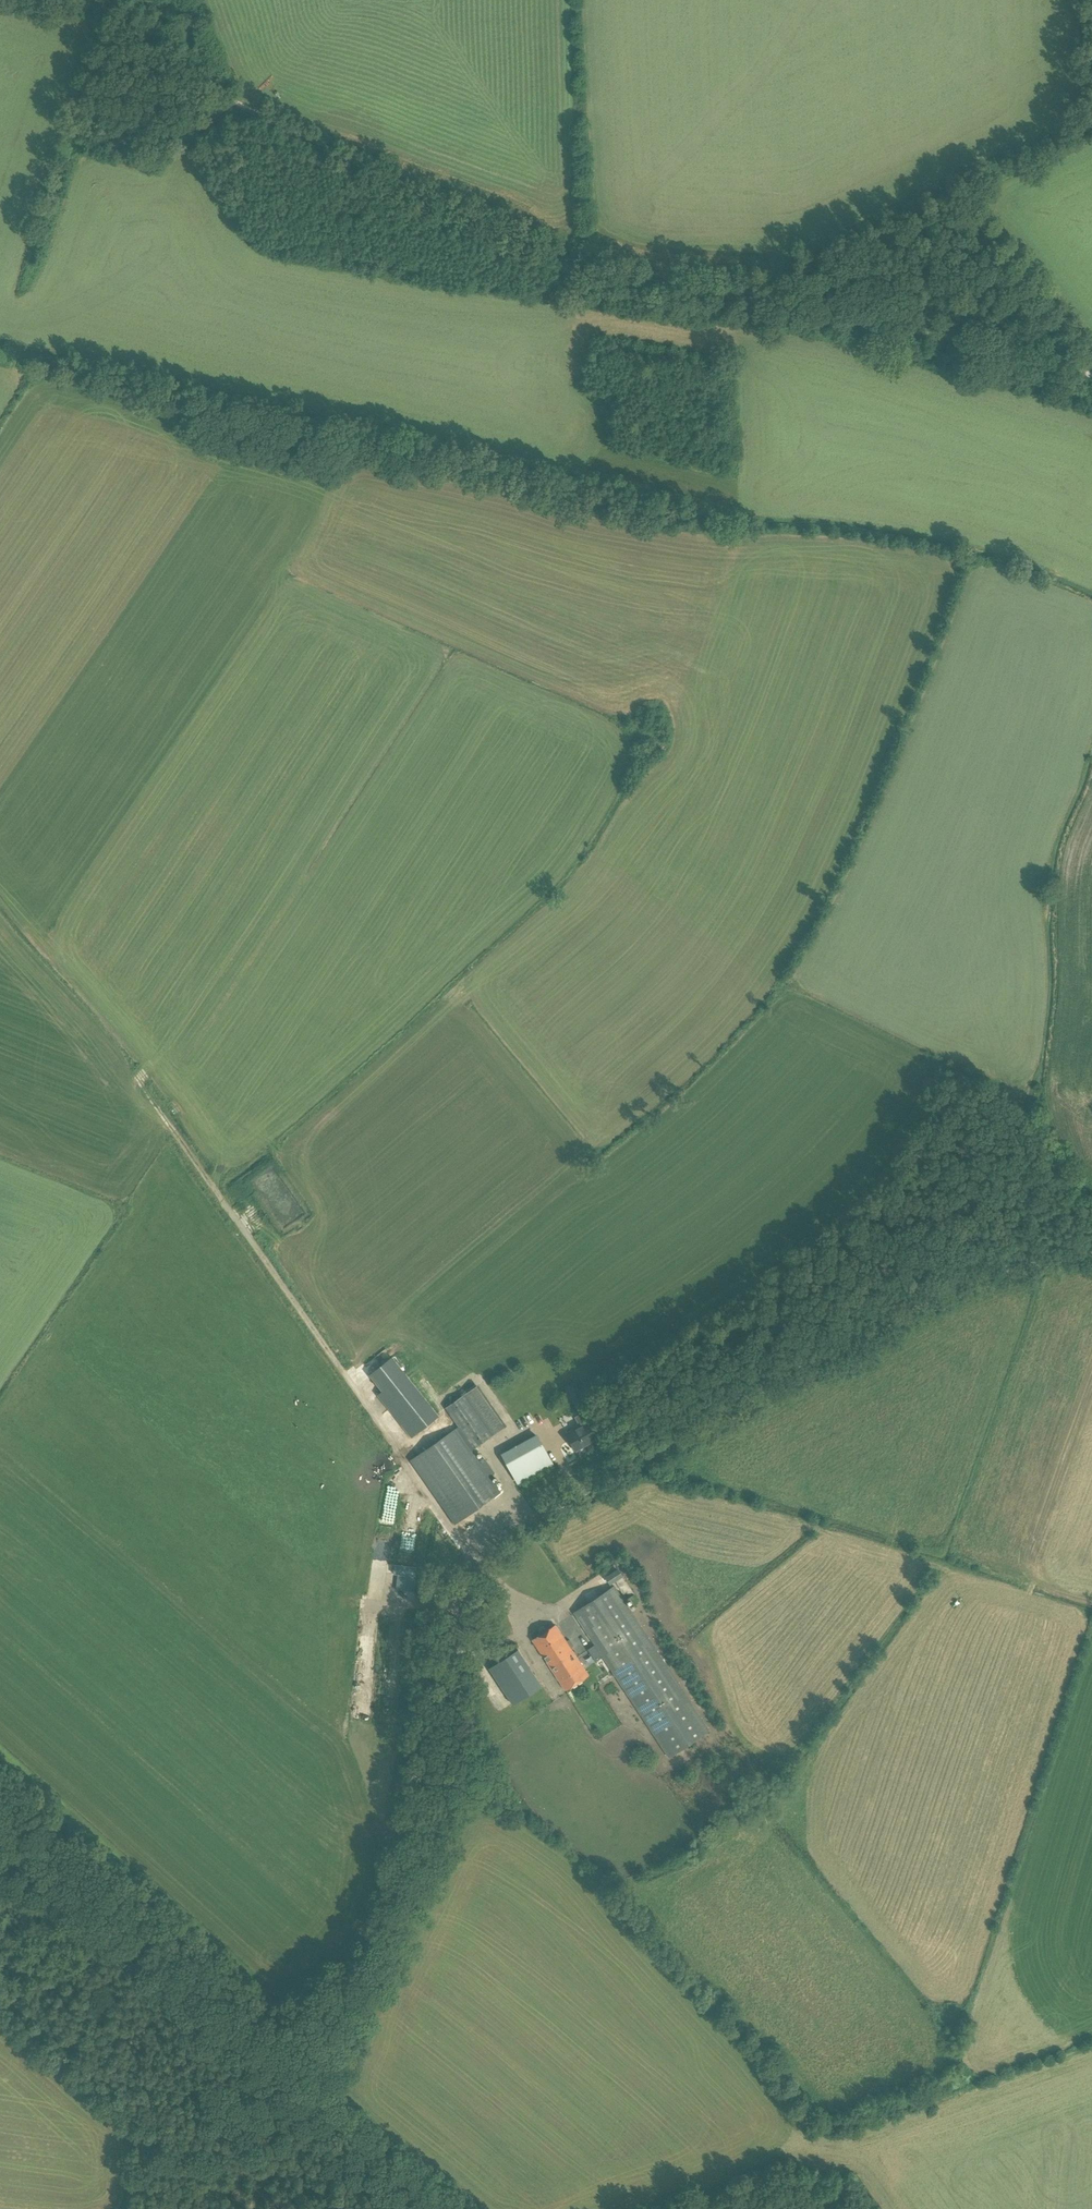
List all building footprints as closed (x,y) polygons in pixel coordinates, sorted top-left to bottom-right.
[(399,1343),(392,1348),(400,1360),(407,1355),(399,1343)] [(375,1348),(363,1357),(366,1361),(378,1352),(375,1348)] [(436,1423),(433,1419),(399,1377),(387,1387),(421,1429),(423,1433),(436,1423)] [(572,1404),(584,1398),(576,1382),(564,1389),(572,1404)] [(472,1386),(442,1406),(470,1448),(500,1428),(472,1386)] [(575,1450),(597,1438),(587,1420),(587,1421),(582,1412),(575,1417),(579,1425),(565,1432),(575,1450)] [(455,1524),(495,1496),(500,1492),(456,1429),(410,1460),(455,1524)] [(501,1454),(516,1481),(550,1462),(536,1435),(501,1454)] [(567,1460),(560,1462),(564,1474),(571,1472),(567,1460)] [(378,1477),(382,1481),(391,1472),(386,1467),(378,1477)] [(395,1565),(394,1574),(398,1574),(406,1575),(405,1590),(413,1591),(416,1568),(395,1565)] [(662,1758),(703,1731),(610,1589),(570,1615),(662,1758)] [(555,1623),(531,1638),(566,1691),(589,1675),(555,1623)] [(510,1650),(504,1653),(488,1666),(513,1704),(542,1684),(531,1666),(517,1646),(510,1650)]
